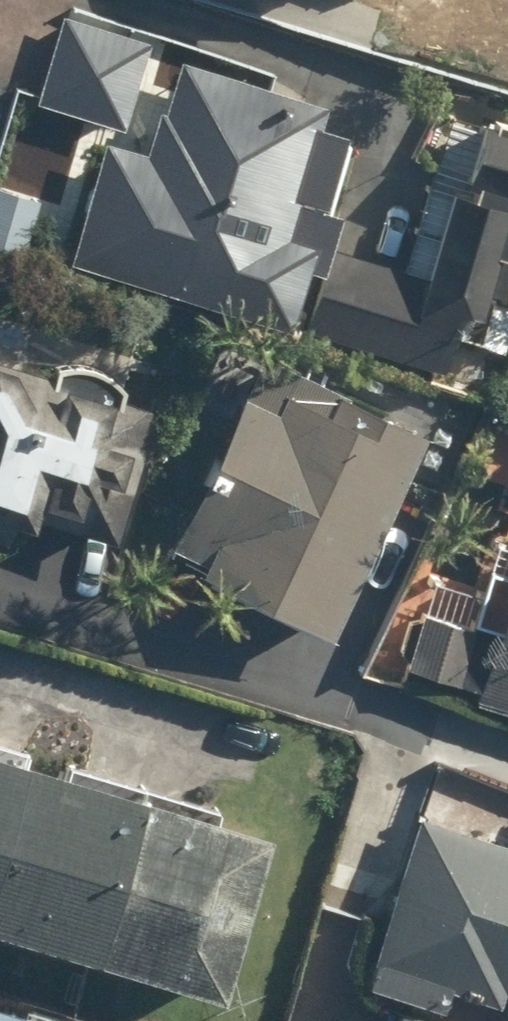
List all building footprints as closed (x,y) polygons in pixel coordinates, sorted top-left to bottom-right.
[(62,12),(33,102),(121,129),(149,39),(62,12)] [(101,131),(65,254),(286,318),(301,265),(317,269),(323,251),(335,209),(323,205),(344,132),(309,122),(316,99),(177,58),(151,146),(101,131)] [(422,185),(398,272),(346,258),(323,251),(300,330),(306,332),(442,371),(452,335),(507,351),(507,303),(507,302),(507,119),(447,101),(422,185)] [(164,554),(321,632),(425,424),(267,346),(164,554)] [(51,372),(0,357),(0,537),(21,544),(30,514),(114,540),(155,404),(122,393),(124,385),(123,383),(121,382),(119,380),(117,378),(116,377),(114,375),(112,374),(110,373),(108,371),(106,370),(104,369),(102,368),(100,367),(97,366),(95,365),(93,365),(91,364),(88,363),(86,363),(84,362),(81,362),(79,362),(77,361),(74,361),(72,361),(69,361),(67,362),(65,362),(62,362),(60,362),(58,363),(55,364),(54,364),(51,372)] [(406,668),(507,703),(507,538),(496,534),(479,585),(439,572),(406,668)] [(219,997),(268,836),(0,755),(0,931),(219,997)] [(362,989),(447,1013),(453,993),(500,1007),(504,993),(507,994),(507,835),(415,808),(362,989)] [(385,1005),(381,1020),(448,1020),(385,1005)] [(0,1007),(0,1020),(47,1020),(0,1007)]
